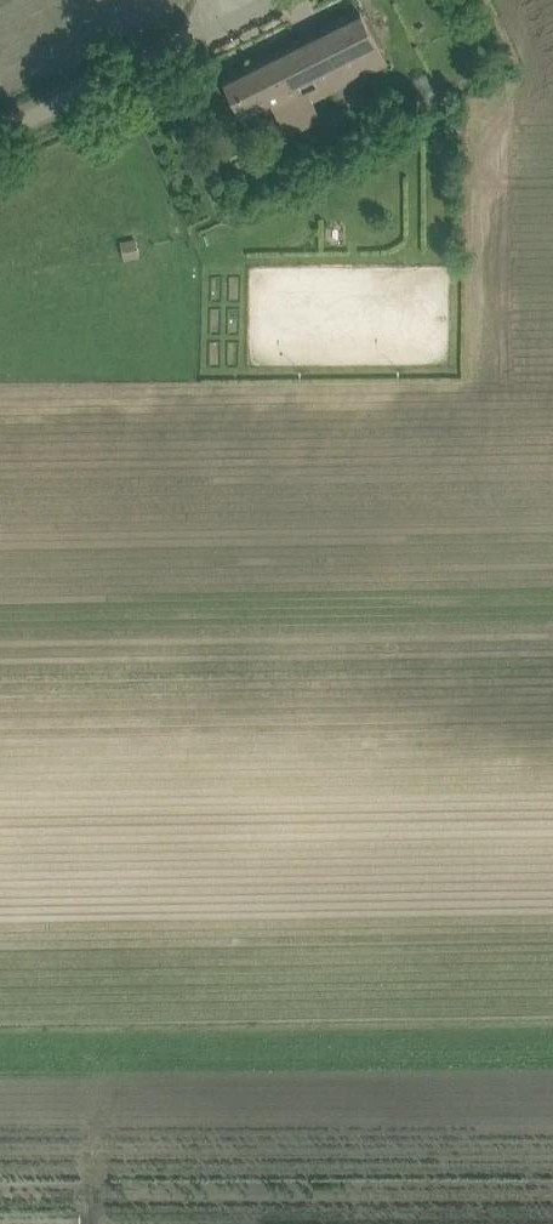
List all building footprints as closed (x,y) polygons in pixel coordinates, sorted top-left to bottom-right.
[(288,93),(296,96),(323,82),(328,92),(388,62),(361,7),(268,54),(288,93)] [(243,116),(272,102),(279,117),(328,92),(323,82),(296,96),(288,93),(268,54),(223,76),(243,116)]
